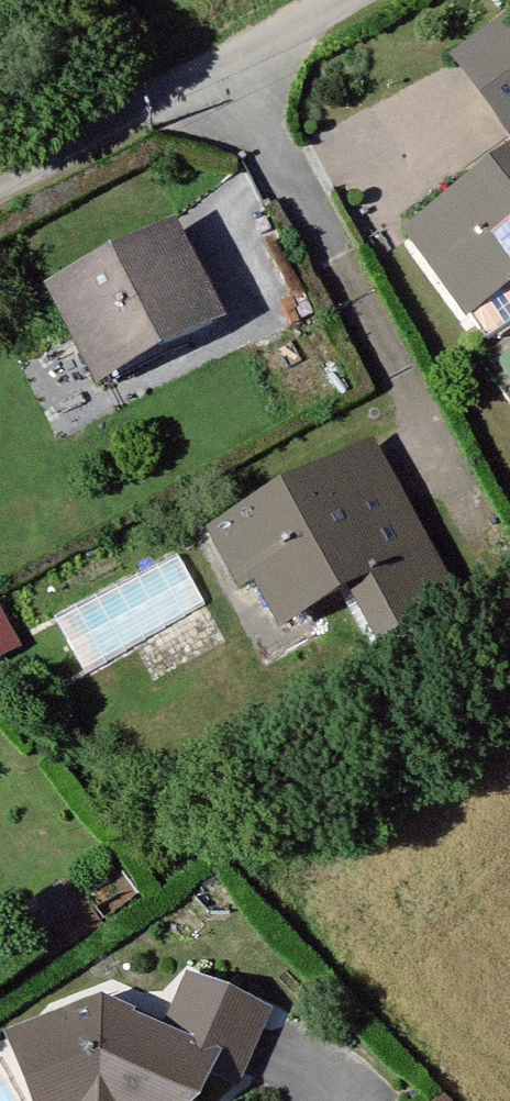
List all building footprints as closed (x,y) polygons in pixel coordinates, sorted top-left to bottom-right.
[(509,132),(509,131),(509,20),(456,55),(509,132)] [(490,197),(480,184),(410,232),(468,313),(482,337),(497,340),(509,331),(509,184),(490,197)] [(53,295),(95,372),(159,339),(163,348),(217,321),(172,234),(53,295)] [(424,549),(421,551),(372,462),(322,486),(320,484),(218,535),(244,583),(257,577),(275,608),(310,590),(317,604),(348,586),(362,579),(391,635),(451,604),(424,549)] [(380,641),(391,635),(362,579),(348,586),(380,641)] [(282,621),(317,604),(310,590),(275,608),(282,621)] [(12,648),(0,627),(0,654),(12,648)] [(53,955),(96,927),(86,913),(43,940),(53,955)] [(14,1040),(37,1100),(159,1100),(163,1091),(189,1100),(205,1066),(231,1077),(260,1010),(191,980),(165,1039),(126,1022),(123,1017),(100,1007),(14,1040)] [(163,1091),(159,1100),(189,1100),(163,1091)]
